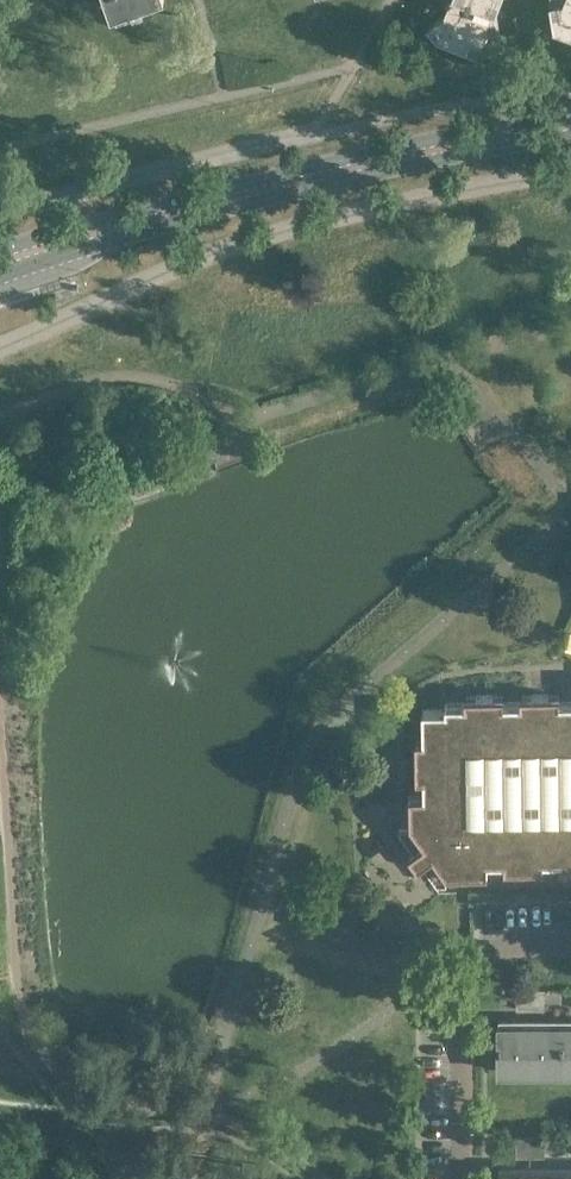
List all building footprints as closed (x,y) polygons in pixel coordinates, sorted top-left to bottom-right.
[(446,13),(430,26),(437,36),(477,51),(486,28),(498,26),(494,5),(496,0),(451,0),(446,13)] [(556,16),(570,22),(570,0),(553,0),(556,16)] [(73,417),(68,409),(62,412),(68,420),(73,417)] [(560,701),(559,694),(521,694),(521,701),(504,702),(504,694),(465,695),(465,702),(446,702),(445,708),(423,708),(423,738),(415,739),(416,777),(423,777),(424,794),(409,794),(410,823),(424,842),(418,847),(427,859),(433,855),(446,873),(488,873),(488,861),(505,860),(505,868),(543,867),(544,860),(560,860),(560,867),(570,867),(570,701),(560,701)] [(517,999),(532,999),(531,988),(517,988),(517,999)] [(531,988),(532,999),(546,998),(546,988),(531,988)] [(532,999),(532,1009),(546,1009),(546,998),(532,999)] [(517,1009),(532,1009),(532,999),(517,999),(517,1009)] [(499,1023),(499,1070),(570,1070),(570,1023),(499,1023)] [(517,1146),(531,1146),(531,1135),(517,1135),(517,1146)] [(531,1135),(531,1146),(545,1146),(545,1135),(531,1135)] [(517,1156),(531,1156),(531,1146),(517,1146),(517,1156)] [(531,1146),(531,1156),(545,1156),(545,1146),(531,1146)] [(498,1178),(570,1178),(570,1170),(498,1170),(498,1178)]
